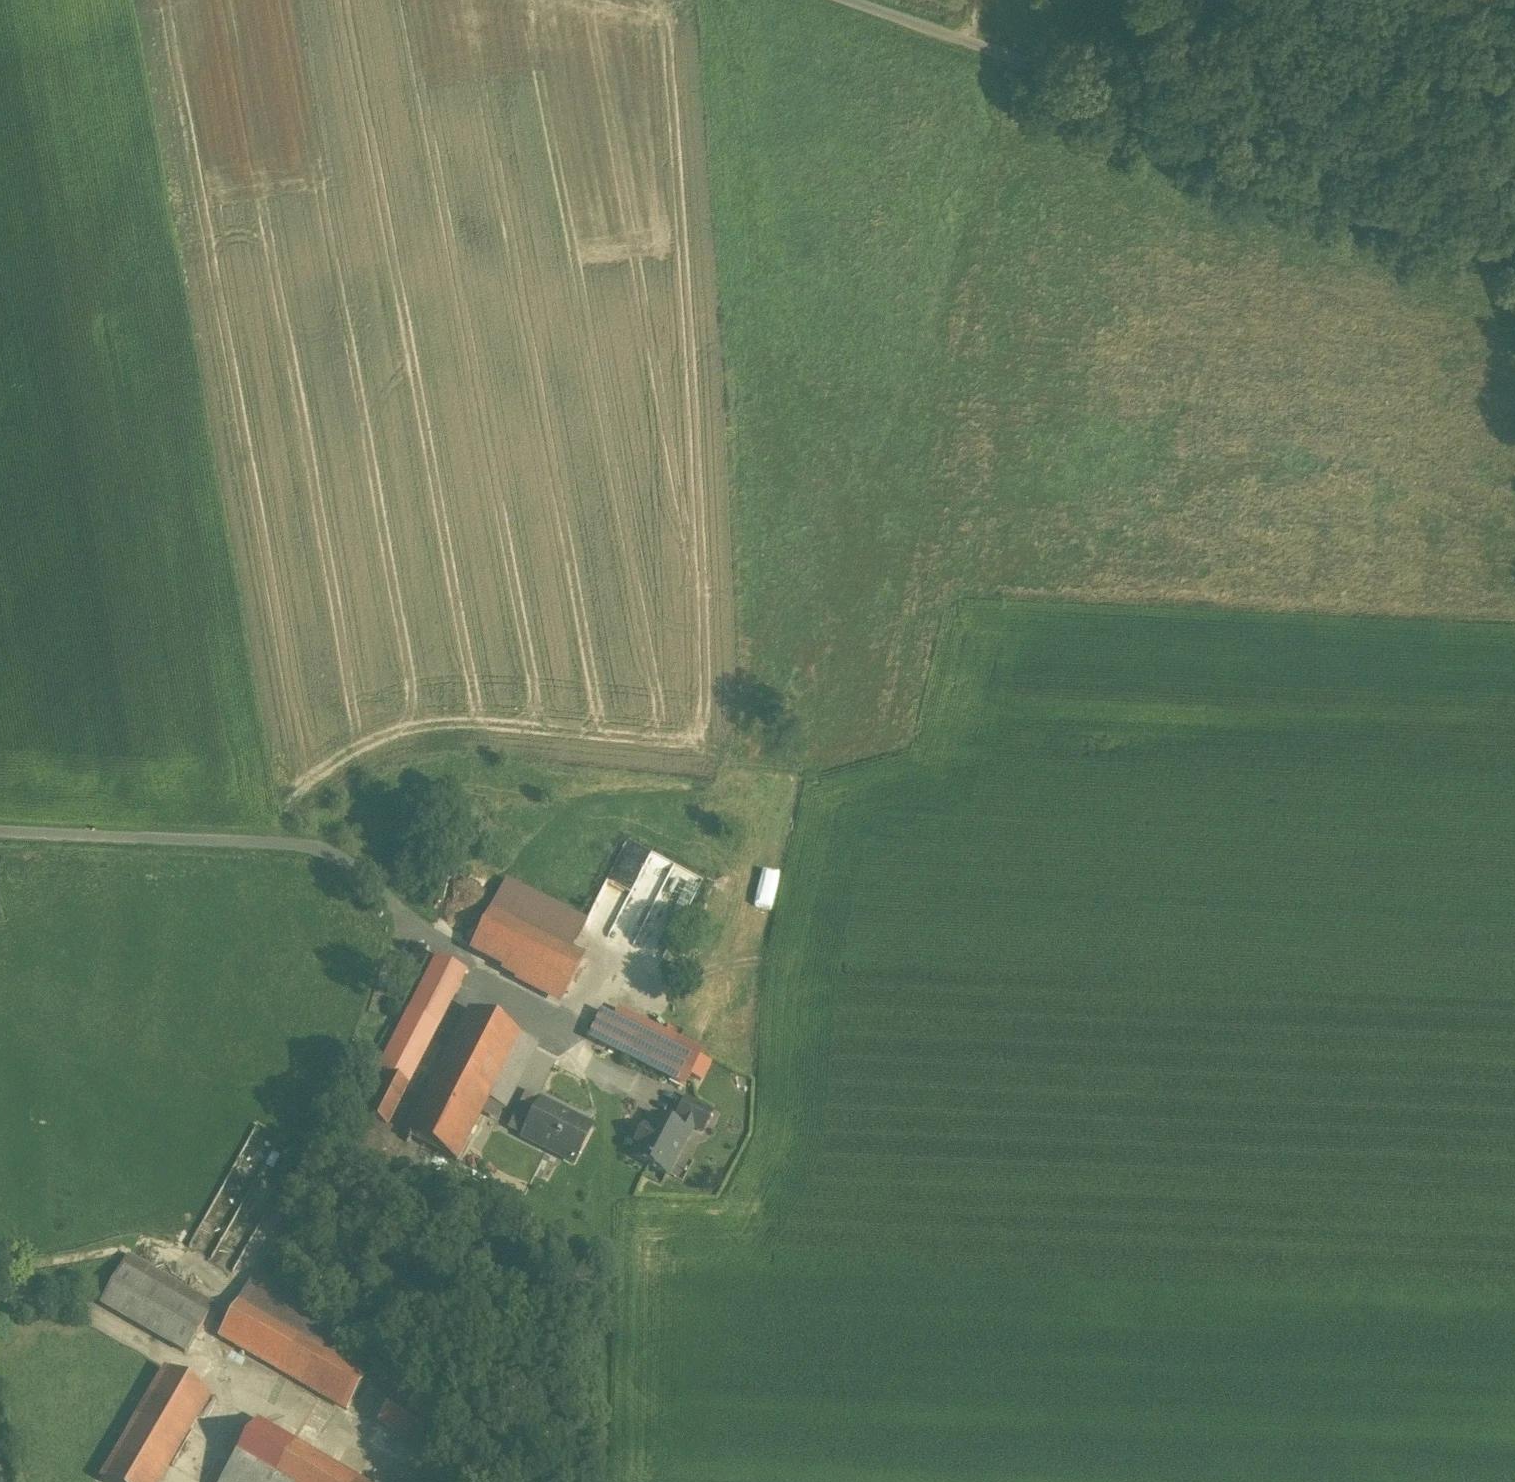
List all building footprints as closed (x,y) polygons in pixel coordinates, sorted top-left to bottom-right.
[(660,962),(701,879),(624,841),(591,907),(596,909),(592,918),(606,925),(631,875),(656,887),(653,892),(658,894),(631,947),(660,962)] [(489,911),(471,946),(566,994),(583,959),(523,929),(530,915),(510,904),(503,918),(489,911)] [(385,1057),(415,1072),(466,971),(436,956),(385,1057)] [(536,1047),(468,1012),(403,1136),(456,1164),(488,1101),(503,1109),(536,1047)] [(612,1022),(601,1016),(589,1040),(685,1088),(702,1055),(617,1012),(612,1022)] [(386,1079),(366,1117),(386,1127),(406,1089),(386,1079)] [(520,1104),(508,1128),(522,1135),(520,1139),(574,1165),(592,1128),(539,1103),(535,1112),(520,1104)] [(680,1124),(675,1133),(685,1138),(684,1139),(687,1141),(692,1130),(701,1134),(710,1115),(685,1103),(676,1122),(680,1124)] [(638,1146),(631,1159),(666,1176),(684,1139),(685,1138),(675,1133),(650,1121),(644,1133),(642,1131),(635,1144),(638,1146)] [(126,1259),(100,1305),(185,1354),(212,1308),(126,1259)] [(249,1282),(218,1337),(347,1410),(378,1356),(249,1282)] [(164,1371),(100,1481),(159,1481),(208,1397),(164,1371)] [(400,1390),(379,1424),(412,1446),(434,1411),(400,1390)] [(353,1481),(256,1425),(223,1481),(352,1481),(353,1481)]
